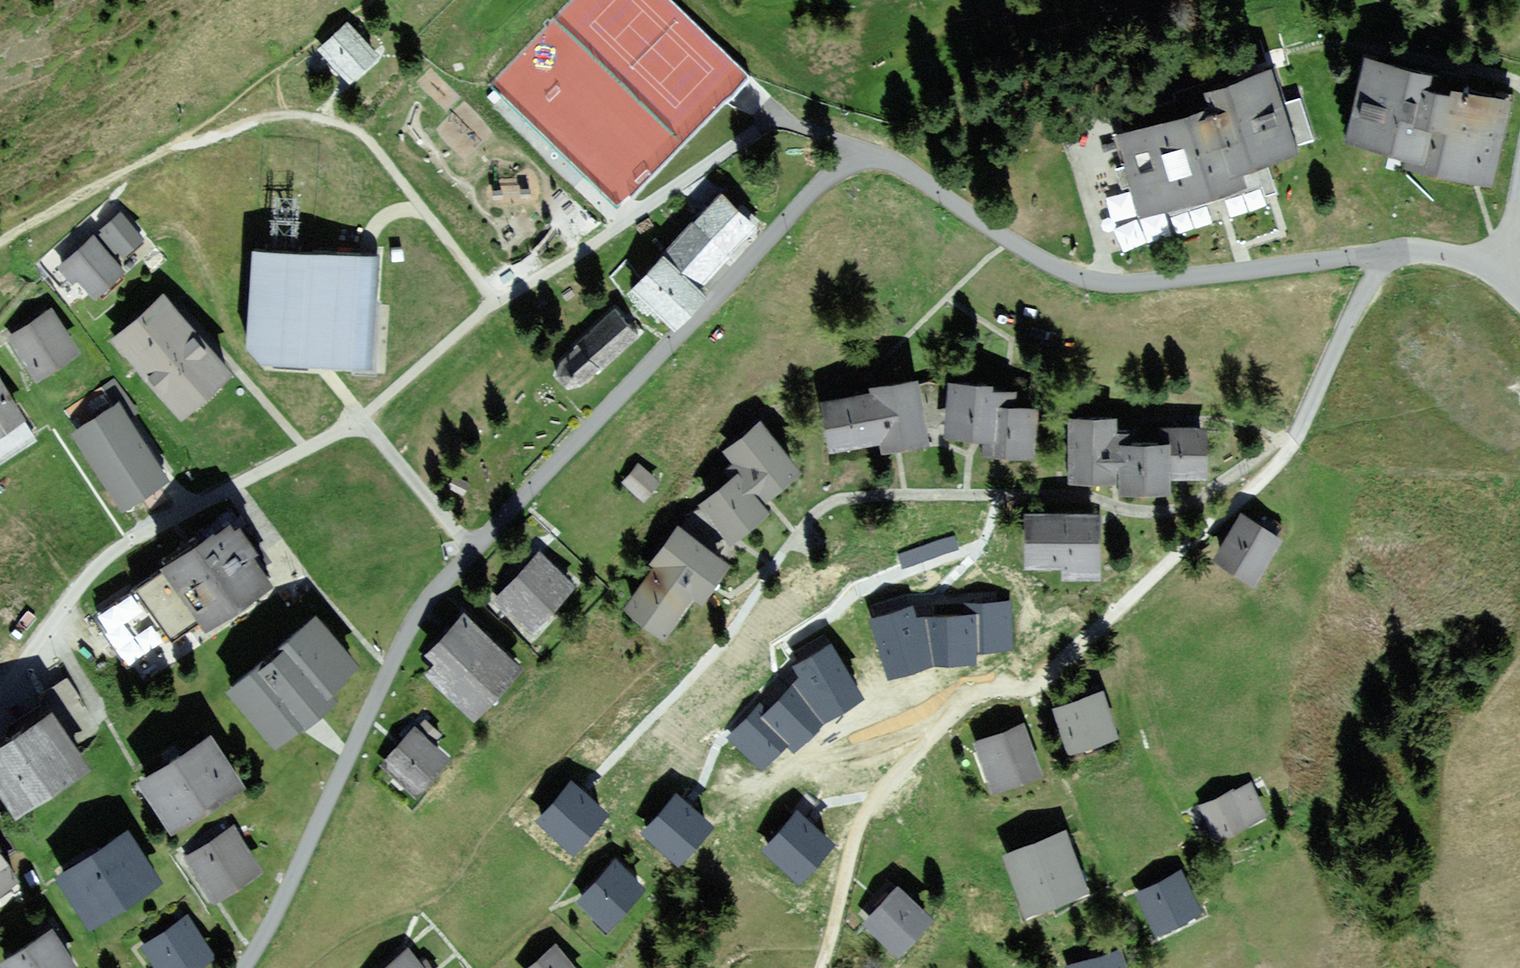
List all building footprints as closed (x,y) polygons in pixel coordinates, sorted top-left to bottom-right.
[(382,56),(349,22),(319,50),(351,84),(382,56)] [(1436,72),(1368,56),(1348,140),(1411,155),(1408,166),(1492,186),(1512,100),(1434,81),(1436,72)] [(1274,66),(1202,88),(1209,109),(1117,136),(1141,214),(1242,183),(1239,171),(1299,153),(1297,144),(1313,139),(1301,97),(1285,102),(1274,66)] [(737,208),(722,194),(662,257),(697,290),(712,275),(732,254),(748,236),(757,227),(754,225),(759,219),(742,203),(737,208)] [(585,206),(566,224),(582,240),(601,222),(585,206)] [(144,238),(120,212),(100,230),(101,232),(95,237),(111,256),(118,250),(123,256),(144,238)] [(95,237),(93,235),(58,266),(73,283),(78,278),(94,297),(124,271),(111,256),(95,237)] [(380,255),(252,248),(247,346),(262,363),(378,370),(381,302),(377,302),(380,255)] [(697,290),(662,257),(632,288),(674,327),(703,296),(697,290)] [(233,374),(165,294),(114,338),(182,418),(233,374)] [(79,351),(52,308),(8,336),(36,379),(79,351)] [(640,336),(614,308),(558,361),(556,377),(568,388),(581,385),(595,373),(597,375),(640,336)] [(0,378),(0,433),(25,417),(0,378)] [(872,393),(822,402),(830,449),(882,440),(884,450),(929,442),(918,378),(871,386),(872,393)] [(1015,393),(992,391),(992,385),(951,382),(947,434),(986,437),(985,453),(1032,457),(1036,409),(1014,407),(1015,393)] [(73,433),(123,510),(168,481),(117,404),(73,433)] [(1118,481),(1118,443),(1117,417),(1069,418),(1070,482),(1118,481)] [(801,471),(762,422),(726,451),(741,470),(700,503),(730,541),(768,511),(761,503),(801,471)] [(1207,427),(1158,427),(1158,442),(1170,442),(1170,478),(1208,478),(1207,427)] [(1158,442),(1118,443),(1118,481),(1119,493),(1171,492),(1170,478),(1170,442),(1158,442)] [(659,482),(638,463),(623,481),(643,499),(659,482)] [(1100,513),(1025,515),(1026,565),(1061,564),(1062,578),(1101,578),(1100,513)] [(1281,539),(1241,515),(1214,559),(1254,583),(1281,539)] [(236,528),(231,520),(161,566),(163,569),(134,588),(170,642),(202,621),(204,624),(269,580),(261,568),(270,562),(244,523),(236,528)] [(729,564),(677,527),(650,564),(655,567),(625,608),(663,635),(692,596),(701,602),(729,564)] [(576,586),(541,553),(494,601),(530,635),(576,586)] [(970,650),(970,640),(1005,639),(1005,608),(1004,601),(969,601),(969,609),(933,610),(933,594),(905,594),(904,590),(871,601),(891,662),(924,651),(970,650)] [(364,665),(317,611),(225,691),(276,749),(335,698),(331,693),(364,665)] [(523,669),(464,613),(425,654),(435,664),(427,673),(475,719),(523,669)] [(775,668),(793,684),(766,712),(758,705),(733,731),(759,755),(784,729),(792,737),(815,712),(799,697),(813,683),(823,699),(852,682),(822,632),(793,649),(793,648),(793,649),(775,668)] [(1102,691),(1054,709),(1071,754),(1119,737),(1102,691)] [(53,712),(0,746),(0,791),(16,816),(90,768),(53,712)] [(416,728),(415,726),(381,764),(419,797),(453,760),(435,744),(442,735),(424,718),(416,728)] [(1042,774),(1023,724),(974,743),(992,793),(1042,774)] [(244,787),(212,735),(138,781),(171,833),(244,787)] [(577,861),(619,820),(576,776),(534,816),(577,861)] [(1250,782),(1201,804),(1217,839),(1265,817),(1250,782)] [(682,788),(642,831),(683,871),(724,828),(682,788)] [(765,849),(806,887),(844,847),(803,809),(765,849)] [(262,871),(233,826),(186,857),(215,902),(262,871)] [(128,831),(57,876),(89,927),(161,882),(128,831)] [(1087,892),(1065,832),(1004,854),(1026,914),(1087,892)] [(0,852),(0,896),(20,884),(0,852)] [(645,890),(615,861),(577,901),(607,930),(645,890)] [(1179,872),(1137,893),(1157,934),(1200,912),(1179,872)] [(932,919),(898,886),(864,923),(898,955),(932,919)] [(188,916),(141,946),(155,967),(198,967),(215,957),(188,916)] [(52,929),(0,961),(0,964),(2,967),(76,967),(52,929)] [(555,947),(528,967),(572,967),(555,947)] [(407,949),(383,967),(422,967),(407,949)] [(1068,965),(1069,967),(1128,967),(1123,949),(1068,965)]
